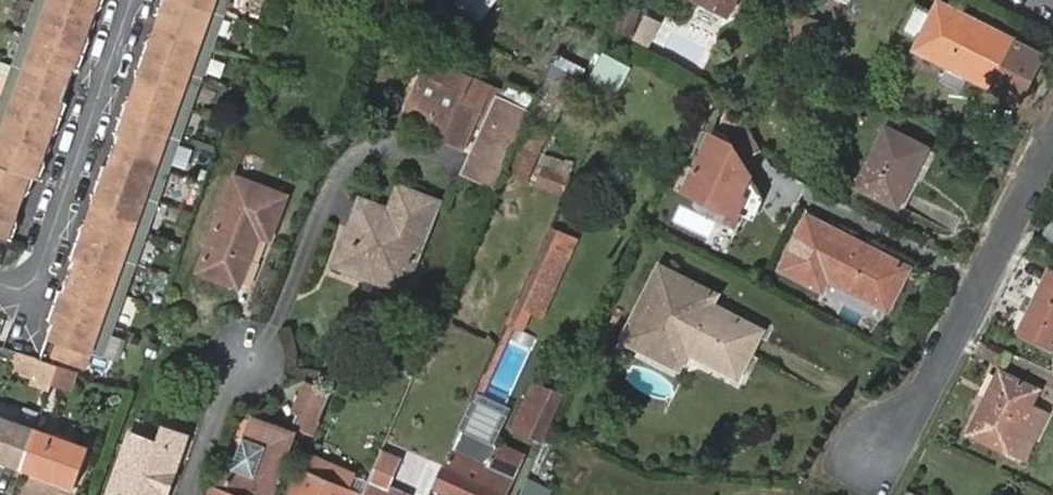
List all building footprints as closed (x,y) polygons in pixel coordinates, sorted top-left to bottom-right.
[(37,2),(90,20),(92,17),(94,15),(97,11),(100,8),(104,6),(106,0),(38,0),(37,2)] [(158,27),(214,47),(224,15),(182,0),(160,0),(158,5),(159,10),(160,14),(159,18),(159,22),(158,27)] [(224,15),(230,0),(182,0),(224,15)] [(246,15),(266,22),(274,2),(268,0),(251,0),(246,15)] [(483,22),(499,0),(461,0),(458,5),(483,22)] [(698,0),(728,15),(735,0),(698,0)] [(920,39),(915,49),(993,88),(1017,41),(940,1),(933,13),(916,4),(903,29),(920,39)] [(37,2),(26,34),(86,56),(90,43),(89,39),(88,35),(89,31),(89,26),(90,22),(90,20),(37,2)] [(214,47),(158,27),(156,30),(154,34),(152,37),(148,39),(145,43),(141,55),(202,77),(214,47)] [(26,34),(15,65),(69,85),(74,70),(81,70),(86,56),(26,34)] [(802,53),(805,46),(787,38),(784,44),(802,53)] [(566,72),(571,62),(561,56),(562,54),(557,51),(554,56),(557,58),(552,65),(566,72)] [(202,77),(141,55),(136,68),(137,83),(135,89),(191,109),(202,77)] [(433,112),(430,118),(446,125),(440,138),(461,147),(473,119),(486,125),(465,172),(497,186),(530,113),(537,94),(506,81),(501,91),(430,61),(412,102),(433,112)] [(15,65),(4,96),(64,118),(69,104),(63,100),(69,85),(15,65)] [(545,79),(529,116),(552,125),(569,88),(546,78),(545,79)] [(180,139),(191,109),(135,89),(133,95),(124,104),(120,117),(180,139)] [(0,106),(0,130),(47,147),(49,143),(51,140),(53,136),(56,133),(60,131),(64,118),(4,96),(0,106)] [(409,108),(430,118),(433,112),(412,102),(409,108)] [(180,139),(120,117),(115,132),(119,136),(114,150),(169,170),(180,139)] [(526,123),(505,170),(527,179),(565,193),(571,178),(535,164),(549,132),(526,123)] [(857,186),(897,207),(927,149),(887,128),(872,157),(868,164),(865,172),(857,186)] [(715,129),(687,186),(743,213),(771,157),(715,129)] [(36,178),(42,180),(47,167),(46,164),(45,159),(46,155),(46,151),(47,147),(0,130),(0,166),(36,178)] [(169,170),(114,150),(108,165),(103,165),(97,180),(157,201),(169,170)] [(0,166),(0,200),(21,207),(23,202),(32,190),(36,178),(0,166)] [(270,237),(286,196),(236,177),(200,271),(239,286),(259,233),(270,237)] [(92,209),(91,213),(146,232),(157,201),(97,180),(92,192),(93,196),(93,200),(93,204),(92,209)] [(403,289),(437,203),(395,186),(386,210),(363,200),(352,228),(337,264),(403,289)] [(658,213),(679,222),(685,208),(665,199),(658,213)] [(0,200),(0,235),(13,240),(18,227),(19,228),(19,213),(21,207),(0,200)] [(79,229),(75,241),(135,263),(146,232),(91,213),(90,216),(87,220),(85,223),(82,226),(79,229)] [(828,279),(888,309),(908,269),(909,267),(873,249),(870,247),(807,216),(781,268),(822,289),(828,279)] [(533,303),(522,299),(518,306),(544,318),(579,241),(553,229),(543,251),(555,256),(533,303)] [(75,260),(70,275),(123,295),(135,263),(75,241),(70,257),(75,260)] [(543,251),(522,299),(533,303),(555,256),(543,251)] [(671,342),(687,350),(738,376),(749,353),(758,337),(760,331),(710,305),(690,295),(695,285),(661,268),(625,340),(662,358),(671,342)] [(1052,347),(1052,346),(1052,271),(1051,270),(1020,331),(1052,347)] [(53,304),(112,326),(123,295),(70,275),(64,290),(58,291),(53,304)] [(690,295),(710,305),(715,296),(695,285),(690,295)] [(54,310),(111,330),(112,326),(53,304),(52,309),(54,310)] [(101,357),(111,330),(54,310),(52,309),(48,318),(54,323),(49,338),(60,342),(54,357),(85,369),(91,354),(101,357)] [(678,367),(687,350),(671,342),(662,358),(678,367)] [(35,378),(52,383),(57,365),(40,360),(17,353),(12,370),(35,378)] [(68,388),(74,371),(57,365),(52,383),(68,388)] [(1019,428),(1036,436),(1048,411),(1032,403),(1038,390),(1000,371),(970,433),(1008,453),(1019,428)] [(331,391),(313,383),(300,413),(318,421),(331,391)] [(515,422),(525,427),(541,390),(531,385),(515,422)] [(541,390),(525,427),(541,435),(559,398),(541,390)] [(275,493),(298,432),(252,415),(243,439),(265,447),(254,476),(232,468),(229,477),(219,473),(211,494),(275,494),(275,493)] [(21,468),(35,429),(0,416),(0,461),(3,462),(21,468)] [(188,436),(179,432),(182,423),(170,418),(166,428),(163,427),(162,428),(154,426),(149,440),(132,434),(110,494),(167,494),(188,436)] [(1024,461),(1036,436),(1019,428),(1008,453),(1024,461)] [(35,429),(21,468),(39,475),(53,480),(75,488),(89,447),(36,429),(35,429)] [(513,477),(523,456),(463,430),(453,451),(436,488),(432,494),(506,494),(513,477)] [(386,489),(399,459),(382,452),(363,494),(400,494),(386,489)] [(349,492),(356,477),(317,460),(310,456),(303,471),(292,494),(348,494),(349,492)]
